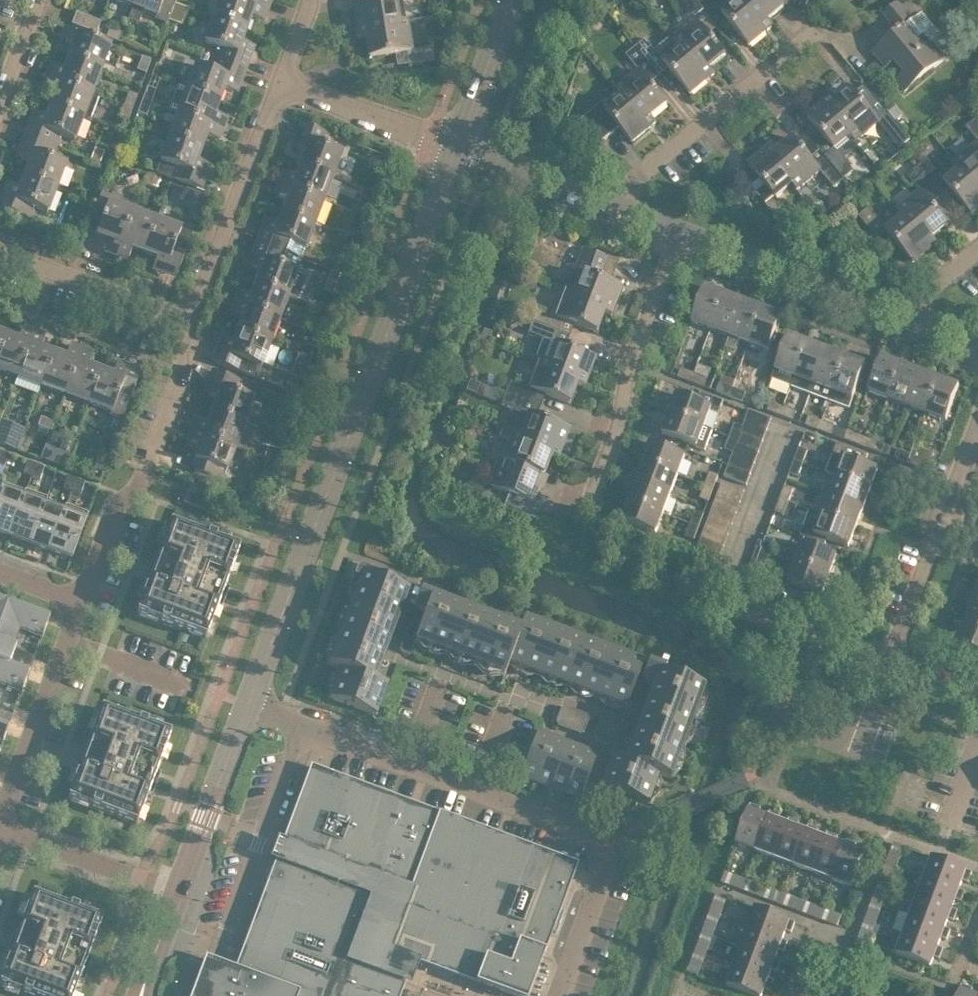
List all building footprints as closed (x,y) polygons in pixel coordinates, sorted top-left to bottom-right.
[(128,18),(138,21),(143,8),(156,13),(155,17),(167,21),(175,0),(135,0),(133,5),(128,18)] [(245,28),(249,16),(258,19),(265,0),(218,0),(212,16),(245,28)] [(356,38),(364,37),(364,36),(381,33),(380,24),(397,21),(397,20),(393,1),(398,0),(392,0),(351,8),(356,38)] [(714,20),(697,0),(690,0),(685,4),(692,14),(676,27),(668,33),(670,35),(679,46),(690,60),(698,54),(709,67),(709,66),(726,53),(705,28),(714,20)] [(773,24),(768,18),(767,19),(757,5),(749,12),(740,0),(736,0),(722,11),(712,0),(697,0),(714,20),(723,13),(748,44),(773,24)] [(749,12),(757,5),(767,19),(768,18),(784,5),(780,0),(740,0),(749,12)] [(872,51),(885,66),(893,59),(904,73),(896,80),(904,89),(942,57),(929,41),(939,32),(922,12),(918,15),(905,0),(900,0),(884,13),(896,29),(895,30),(896,31),(872,51)] [(96,31),(100,20),(75,11),(71,22),(96,31)] [(217,45),(213,57),(240,67),(249,43),(240,40),(245,28),(212,16),(203,40),(217,45)] [(364,36),(364,37),(368,57),(400,52),(402,63),(432,58),(430,46),(409,50),(404,19),(397,20),(397,21),(380,24),(381,33),(364,36)] [(104,35),(115,40),(119,30),(108,27),(104,35)] [(68,56),(100,68),(110,43),(69,28),(64,41),(72,44),(68,56)] [(690,93),(715,72),(709,66),(709,67),(698,54),(690,60),(670,35),(654,48),(645,36),(635,44),(655,68),(664,61),(690,93)] [(645,76),(655,68),(635,44),(626,52),(639,69),(615,88),(632,108),(639,102),(649,115),(650,114),(666,102),(645,76)] [(149,58),(140,55),(135,68),(144,71),(149,58)] [(51,76),(92,91),(100,68),(68,56),(63,68),(55,65),(51,76)] [(240,67),(213,57),(209,68),(195,63),(186,87),(218,100),(223,88),(231,91),(240,67)] [(149,74),(158,77),(163,64),(154,60),(149,74)] [(50,103),(83,115),(92,91),(51,76),(46,87),(55,91),(50,103)] [(177,111),(218,126),(222,115),(214,112),(218,100),(201,94),(186,88),(176,84),(167,108),(177,111)] [(140,98),(149,101),(154,88),(145,85),(140,98)] [(631,140),(655,121),(650,114),(649,115),(639,102),(632,108),(615,88),(589,110),(607,134),(618,125),(631,140)] [(891,137),(900,130),(881,106),(873,113),(852,88),(836,101),(835,101),(846,114),(839,120),(850,133),(849,134),(854,140),(878,121),(891,137)] [(127,90),(122,103),(131,106),(136,93),(127,90)] [(839,153),(854,140),(849,134),(850,133),(839,120),(846,114),(835,101),(836,101),(831,95),(807,114),(826,138),(817,145),(823,154),(842,177),(852,169),(839,153)] [(140,98),(136,111),(144,114),(149,101),(140,98)] [(893,117),(900,111),(891,101),(884,106),(893,117)] [(28,136),(57,146),(61,134),(74,139),(83,115),(50,103),(46,115),(37,111),(28,136)] [(131,106),(122,103),(117,116),(126,119),(131,106)] [(168,135),(200,147),(205,134),(214,138),(218,126),(177,111),(168,135)] [(975,117),(965,125),(977,141),(977,120),(975,117)] [(332,134),(305,124),(296,148),(304,151),(300,163),(332,175),(341,151),(328,146),(332,134)] [(155,171),(171,177),(196,186),(205,162),(196,159),(200,147),(168,135),(159,159),(155,171)] [(24,174),(56,186),(65,162),(53,157),(57,146),(28,136),(20,159),(28,162),(24,174)] [(832,185),(842,177),(823,154),(814,162),(793,136),(777,149),(776,150),(787,163),(781,168),(792,182),(791,182),(796,188),(819,169),(832,185)] [(955,161),(960,167),(961,166),(971,180),(977,175),(977,142),(955,161)] [(94,143),(89,155),(98,159),(103,147),(94,143)] [(776,150),(777,149),(772,143),(747,163),(765,183),(755,191),(789,232),(798,224),(775,195),(791,182),(792,182),(781,168),(787,163),(776,150)] [(977,207),(977,175),(971,180),(961,166),(960,167),(945,180),(926,158),(917,166),(936,189),(945,181),(971,213),(977,207)] [(287,172),(283,184),(323,199),(332,175),(300,163),(295,175),(287,172)] [(926,197),(936,189),(917,166),(907,173),(921,190),(896,209),(901,215),(902,215),(913,229),(920,223),(930,236),(931,235),(947,222),(926,197)] [(145,173),(142,182),(154,187),(157,178),(145,173)] [(1,207),(30,218),(34,207),(47,211),(56,186),(24,174),(19,187),(10,184),(1,207)] [(287,198),(282,210),(314,222),(323,199),(283,184),(278,195),(287,198)] [(90,218),(99,222),(95,233),(109,238),(105,246),(117,250),(132,209),(135,202),(120,196),(122,193),(111,189),(109,193),(105,192),(106,187),(102,186),(90,218)] [(196,193),(192,203),(201,206),(204,197),(205,196),(196,193)] [(354,210),(362,214),(367,201),(358,198),(354,210)] [(912,261),(936,241),(931,235),(930,236),(920,223),(913,229),(902,215),(901,215),(886,228),(867,206),(857,214),(876,238),(886,230),(912,261)] [(131,246),(144,251),(156,218),(132,209),(117,250),(128,255),(131,246)] [(269,219),(260,243),(300,258),(305,247),(314,222),(282,210),(277,223),(269,219)] [(357,227),(362,214),(354,210),(349,224),(357,227)] [(156,218),(144,251),(156,256),(153,264),(176,272),(186,244),(176,240),(181,227),(156,218)] [(255,282),(287,294),(296,298),(304,277),(295,274),(300,258),(260,243),(252,266),(259,270),(255,282)] [(582,246),(567,285),(574,288),(573,289),(589,294),(586,302),(602,308),(603,310),(609,312),(620,283),(609,280),(617,259),(582,246)] [(338,273),(347,276),(351,265),(340,261),(335,272),(338,273)] [(331,290),(340,294),(347,276),(338,273),(331,290)] [(242,291),(238,302),(278,318),(287,294),(255,282),(250,294),(242,291)] [(703,284),(690,319),(710,326),(723,292),(703,284)] [(536,307),(532,319),(560,329),(564,317),(596,329),(603,310),(602,308),(586,302),(589,294),(573,289),(574,288),(567,285),(556,314),(536,307)] [(723,292),(710,326),(730,333),(743,299),(723,292)] [(743,299),(730,333),(749,341),(762,306),(743,299)] [(242,316),(237,329),(269,341),(278,318),(238,302),(234,313),(242,316)] [(762,306),(749,341),(769,348),(782,314),(762,306)] [(309,329),(318,333),(323,320),(314,316),(309,329)] [(541,334),(533,354),(540,356),(563,365),(559,374),(576,381),(576,382),(583,384),(594,354),(556,340),(560,329),(532,319),(528,330),(541,334)] [(484,329),(482,335),(488,337),(491,329),(485,327),(484,329)] [(0,344),(0,367),(16,373),(32,333),(20,329),(17,338),(4,333),(0,344)] [(269,341),(237,329),(232,341),(224,338),(216,362),(256,377),(269,341)] [(313,346),(318,333),(309,329),(304,343),(313,346)] [(771,376),(790,383),(807,340),(787,332),(771,376)] [(16,373),(39,382),(51,351),(38,346),(41,337),(32,333),(16,373)] [(809,391),(813,381),(826,347),(807,340),(790,383),(809,391)] [(39,382),(63,391),(78,351),(67,347),(64,355),(51,351),(39,382)] [(828,398),(832,389),(845,354),(826,347),(813,381),(809,391),(828,398)] [(63,391),(87,400),(99,368),(87,364),(90,355),(78,351),(63,391)] [(294,361),(306,366),(309,356),(297,352),(294,361)] [(848,405),(852,396),(865,361),(845,354),(832,389),(828,398),(848,405)] [(867,389),(887,396),(900,362),(880,355),(867,389)] [(509,379),(505,390),(533,401),(537,389),(569,401),(576,382),(576,381),(559,374),(563,365),(540,356),(529,386),(509,379)] [(900,362),(887,396),(906,404),(919,369),(900,362)] [(99,368),(87,400),(113,410),(112,413),(124,417),(140,374),(115,364),(112,373),(99,368)] [(677,375),(690,380),(693,372),(680,367),(677,375)] [(919,369),(906,404),(925,411),(938,377),(919,369)] [(216,397),(211,409),(243,421),(252,397),(240,392),(244,381),(216,371),(207,394),(216,397)] [(693,372),(690,380),(703,385),(706,377),(693,372)] [(493,376),(486,373),(484,380),(490,382),(493,376)] [(938,377),(925,411),(945,418),(958,384),(938,377)] [(732,385),(717,379),(714,388),(729,394),(732,385)] [(743,389),(732,385),(729,394),(740,398),(743,389)] [(677,391),(669,411),(704,424),(710,408),(718,411),(723,398),(693,387),(690,396),(677,391)] [(508,426),(513,428),(520,431),(536,437),(533,446),(549,452),(557,455),(567,426),(534,414),(538,402),(533,401),(505,390),(500,401),(515,407),(508,426)] [(779,413),(783,404),(769,398),(766,408),(779,413)] [(783,404),(779,413),(791,417),(795,408),(783,404)] [(744,419),(767,427),(771,416),(748,408),(744,419)] [(197,418),(193,429),(234,444),(243,421),(211,409),(207,422),(197,418)] [(704,424),(669,411),(662,431),(697,444),(704,424)] [(817,427),(821,418),(808,413),(805,422),(817,427)] [(35,424),(48,429),(52,420),(39,416),(35,424)] [(14,447),(15,446),(19,435),(22,426),(0,418),(0,442),(14,447)] [(833,422),(821,418),(817,427),(829,431),(833,422)] [(740,429),(763,438),(767,427),(744,419),(742,425),(740,429)] [(733,422),(729,433),(737,437),(740,429),(742,425),(733,422)] [(868,446),(872,437),(860,432),(846,427),(843,436),(856,442),(868,446)] [(533,517),(534,514),(538,502),(530,500),(541,472),(542,472),(549,452),(533,446),(536,437),(520,431),(513,428),(491,485),(507,491),(502,505),(533,517)] [(206,475),(213,478),(221,480),(234,444),(193,429),(189,440),(198,443),(192,457),(197,459),(193,470),(201,473),(206,475)] [(737,437),(737,438),(736,441),(759,449),(763,438),(740,429),(737,437)] [(732,451),(736,441),(737,438),(737,437),(729,433),(723,448),(732,451)] [(60,437),(57,446),(66,449),(69,440),(60,437)] [(881,440),(872,437),(868,446),(878,450),(881,440)] [(643,459),(678,472),(685,453),(650,440),(643,459)] [(732,451),(732,452),(755,460),(759,449),(736,441),(732,451)] [(835,473),(870,486),(877,467),(864,462),(868,452),(837,441),(832,455),(840,458),(835,473)] [(62,464),(67,451),(43,442),(38,456),(62,464)] [(267,442),(262,455),(267,457),(271,459),(276,446),(267,442)] [(913,444),(907,461),(927,468),(933,451),(913,444)] [(793,457),(801,460),(806,448),(798,445),(793,457)] [(906,460),(910,451),(900,447),(896,456),(906,460)] [(732,452),(727,462),(751,471),(755,460),(732,452)] [(92,465),(100,468),(103,460),(95,457),(92,465)] [(267,457),(259,476),(272,481),(279,462),(276,461),(271,459),(267,457)] [(801,460),(793,457),(788,471),(796,474),(801,460)] [(21,471),(29,475),(34,462),(25,459),(21,471)] [(670,491),(678,472),(643,459),(636,479),(670,491)] [(34,462),(29,475),(37,478),(42,465),(34,462)] [(727,462),(723,474),(746,483),(751,471),(727,462)] [(711,485),(716,472),(707,468),(702,482),(711,485)] [(192,470),(188,481),(202,486),(206,475),(201,473),(193,470),(192,470)] [(828,492),(863,505),(870,486),(835,473),(828,492)] [(61,487),(70,490),(74,477),(66,474),(61,487)] [(483,481),(467,475),(463,487),(479,492),(483,481)] [(74,477),(70,490),(78,493),(82,480),(74,477)] [(629,498),(655,507),(663,511),(670,491),(636,479),(629,498)] [(717,491),(740,500),(744,488),(721,479),(717,491)] [(181,500),(202,508),(209,489),(202,486),(188,481),(181,500)] [(711,485),(702,482),(697,495),(706,498),(711,485)] [(779,496),(787,499),(792,486),(784,483),(779,496)] [(7,533),(22,495),(0,488),(0,530),(7,533)] [(8,533),(28,540),(42,503),(45,496),(24,488),(22,495),(8,533)] [(713,502),(736,511),(740,500),(717,491),(713,502)] [(820,511),(856,525),(863,505),(828,492),(820,511)] [(787,499),(779,496),(774,509),(782,512),(787,499)] [(621,517),(656,530),(663,511),(655,507),(629,498),(621,517)] [(709,513),(732,522),(736,511),(713,502),(709,513)] [(28,540),(48,548),(62,511),(61,510),(42,503),(28,540)] [(48,548),(69,556),(86,511),(64,503),(61,510),(62,511),(48,548)] [(686,519),(697,523),(701,511),(691,507),(686,519)] [(848,545),(856,525),(820,511),(813,532),(848,545)] [(705,523),(728,532),(732,522),(709,513),(705,523)] [(692,536),(697,523),(686,519),(681,532),(692,536)] [(168,521),(134,611),(204,637),(237,546),(168,521)] [(701,535),(724,543),(728,532),(705,523),(701,535)] [(765,533),(760,546),(768,549),(773,536),(765,533)] [(696,546),(720,555),(724,543),(701,535),(696,546)] [(803,540),(795,560),(829,573),(837,554),(803,540)] [(768,549),(760,546),(755,561),(763,562),(768,549)] [(788,584),(789,580),(822,593),(829,573),(795,560),(790,558),(781,581),(788,584)] [(369,675),(391,618),(405,580),(403,575),(361,560),(356,562),(353,570),(361,573),(327,662),(339,666),(328,695),(370,711),(382,680),(369,675)] [(977,607),(977,585),(976,584),(968,603),(977,607)] [(507,660),(624,705),(640,664),(521,619),(516,631),(417,593),(398,644),(400,649),(408,652),(413,640),(502,674),(507,660)] [(27,668),(32,655),(12,648),(14,642),(11,641),(17,625),(40,634),(47,613),(5,597),(0,612),(0,658),(27,668)] [(977,629),(977,607),(968,603),(961,622),(977,629)] [(977,651),(977,629),(961,622),(954,642),(977,651)] [(19,689),(27,668),(0,658),(0,682),(19,689)] [(643,665),(638,678),(648,682),(650,681),(655,670),(643,665)] [(667,777),(679,747),(701,687),(660,671),(628,759),(616,755),(605,785),(594,781),(591,790),(593,794),(628,808),(633,805),(636,799),(645,802),(655,773),(667,777)] [(558,706),(553,720),(555,725),(577,733),(581,731),(587,717),(585,712),(563,704),(558,706)] [(99,706),(66,797),(135,822),(168,732),(99,706)] [(599,712),(591,733),(593,739),(606,744),(611,741),(619,720),(617,715),(604,710),(599,712)] [(550,739),(534,733),(519,775),(534,781),(550,739)] [(549,786),(564,744),(550,739),(534,781),(549,786)] [(563,791),(579,750),(564,744),(549,786),(563,791)] [(579,750),(563,791),(578,797),(594,755),(579,750)] [(411,957),(516,995),(524,995),(574,862),(310,764),(281,842),(278,842),(276,842),(274,844),(271,846),(271,849),(271,852),(272,854),(273,856),(274,856),(233,966),(212,959),(198,995),(396,995),(411,957)] [(750,802),(735,841),(754,849),(767,815),(758,811),(760,805),(750,802)] [(769,809),(767,815),(754,849),(773,856),(786,822),(777,818),(779,813),(769,809)] [(788,816),(786,822),(773,856),(792,863),(805,829),(796,826),(798,820),(788,816)] [(807,823),(805,829),(792,863),(811,870),(824,836),(815,833),(817,827),(807,823)] [(831,878),(844,843),(834,840),(836,835),(826,831),(824,836),(811,870),(831,878)] [(851,885),(864,851),(854,847),(856,842),(846,838),(844,843),(831,878),(851,885)] [(885,861),(895,865),(902,845),(893,841),(885,861)] [(970,870),(931,855),(923,875),(957,888),(961,879),(966,881),(970,870)] [(878,880),(888,884),(895,865),(885,861),(878,880)] [(724,871),(720,880),(739,887),(743,878),(724,871)] [(916,894),(950,907),(953,898),(959,900),(963,890),(957,888),(923,875),(916,894)] [(743,878),(739,887),(758,894),(761,885),(743,878)] [(871,899),(880,903),(888,884),(878,880),(871,899)] [(761,885),(758,894),(778,902),(782,893),(761,885)] [(0,975),(0,984),(33,995),(71,995),(100,918),(30,892),(0,975)] [(709,911),(718,915),(725,895),(716,892),(709,911)] [(782,893),(778,902),(796,909),(800,900),(782,893)] [(909,913),(943,926),(946,917),(952,919),(956,909),(950,907),(916,894),(909,913)] [(864,918),(874,921),(880,903),(871,899),(864,918)] [(800,900),(796,909),(817,916),(820,907),(800,900)] [(747,925),(781,938),(785,928),(790,930),(794,920),(754,905),(747,925)] [(820,907),(817,916),(836,923),(839,914),(820,907)] [(702,930),(711,934),(718,915),(709,911),(702,930)] [(902,932),(936,945),(940,936),(945,938),(949,928),(943,926),(909,913),(902,932)] [(857,938),(866,942),(874,921),(864,918),(857,938)] [(740,944),(774,957),(778,948),(783,950),(786,940),(781,938),(747,925),(740,944)] [(695,949),(703,953),(711,934),(702,930),(695,949)] [(895,952),(929,965),(932,955),(938,957),(942,947),(936,945),(902,932),(895,952)] [(732,964),(767,977),(771,967),(776,969),(779,959),(774,957),(740,944),(732,964)] [(687,969),(696,973),(703,953),(695,949),(687,969)] [(760,995),(763,986),(768,988),(772,978),(767,977),(732,964),(725,983),(760,995)] [(956,995),(977,995),(969,992),(971,987),(961,983),(956,995)]
